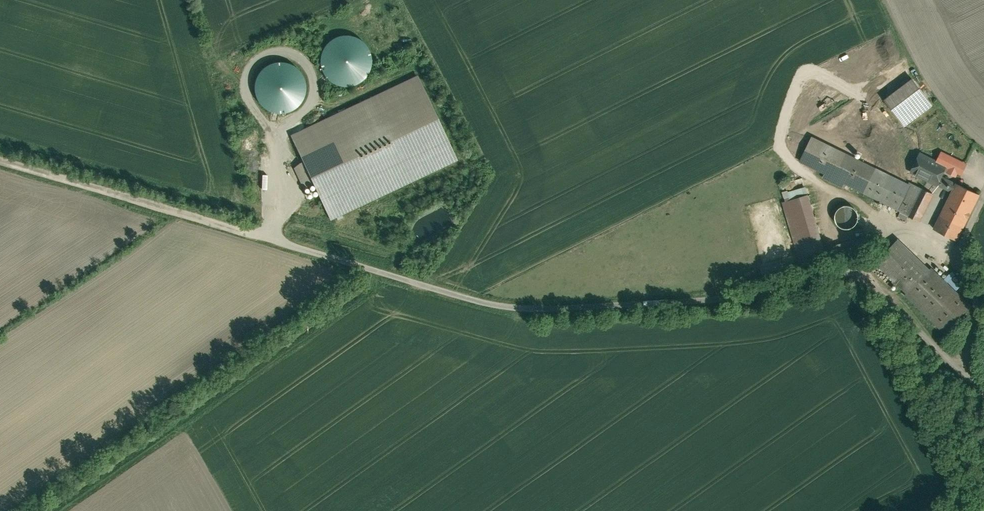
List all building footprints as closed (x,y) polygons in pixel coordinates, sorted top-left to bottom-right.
[(327,37),(321,43),(316,51),(314,60),(316,69),(320,77),(326,83),(334,87),(343,88),(352,86),(360,81),(366,74),(369,66),(369,57),(366,48),(361,41),(353,36),(345,34),(336,34),(327,37)] [(255,78),(253,86),(253,95),(257,103),(262,110),(270,114),(279,116),(287,114),(295,110),(301,104),(305,96),(306,87),(304,79),(299,71),(293,66),(284,63),(275,63),(267,65),(260,71),(255,78)] [(416,78),(293,137),(332,220),(456,161),(416,78)] [(878,98),(896,87),(891,80),(874,92),(878,98)] [(913,80),(886,100),(905,126),(932,106),(913,80)] [(838,101),(826,111),(830,116),(842,107),(838,101)] [(844,109),(830,115),(833,121),(846,114),(844,109)] [(854,188),(921,220),(934,194),(911,183),(909,186),(812,139),(801,161),(824,173),(822,178),(852,193),(854,188)] [(938,159),(936,163),(947,168),(950,169),(948,173),(957,177),(959,174),(962,176),(968,163),(941,151),(938,159)] [(921,152),(911,173),(938,186),(943,177),(947,168),(936,163),(938,159),(921,152)] [(956,183),(943,177),(938,186),(952,193),(956,183)] [(952,193),(934,229),(956,239),(978,194),(956,183),(952,193)] [(809,196),(784,203),(799,255),(824,248),(809,196)] [(857,213),(856,209),(853,207),(849,205),(845,204),(841,205),(837,207),(835,210),(833,214),(833,218),(834,222),(837,226),(840,228),(844,229),(848,229),(852,227),(855,225),(857,221),(858,217),(857,213)] [(901,240),(878,262),(907,292),(905,294),(942,332),(970,305),(934,268),(931,271),(901,240)]
